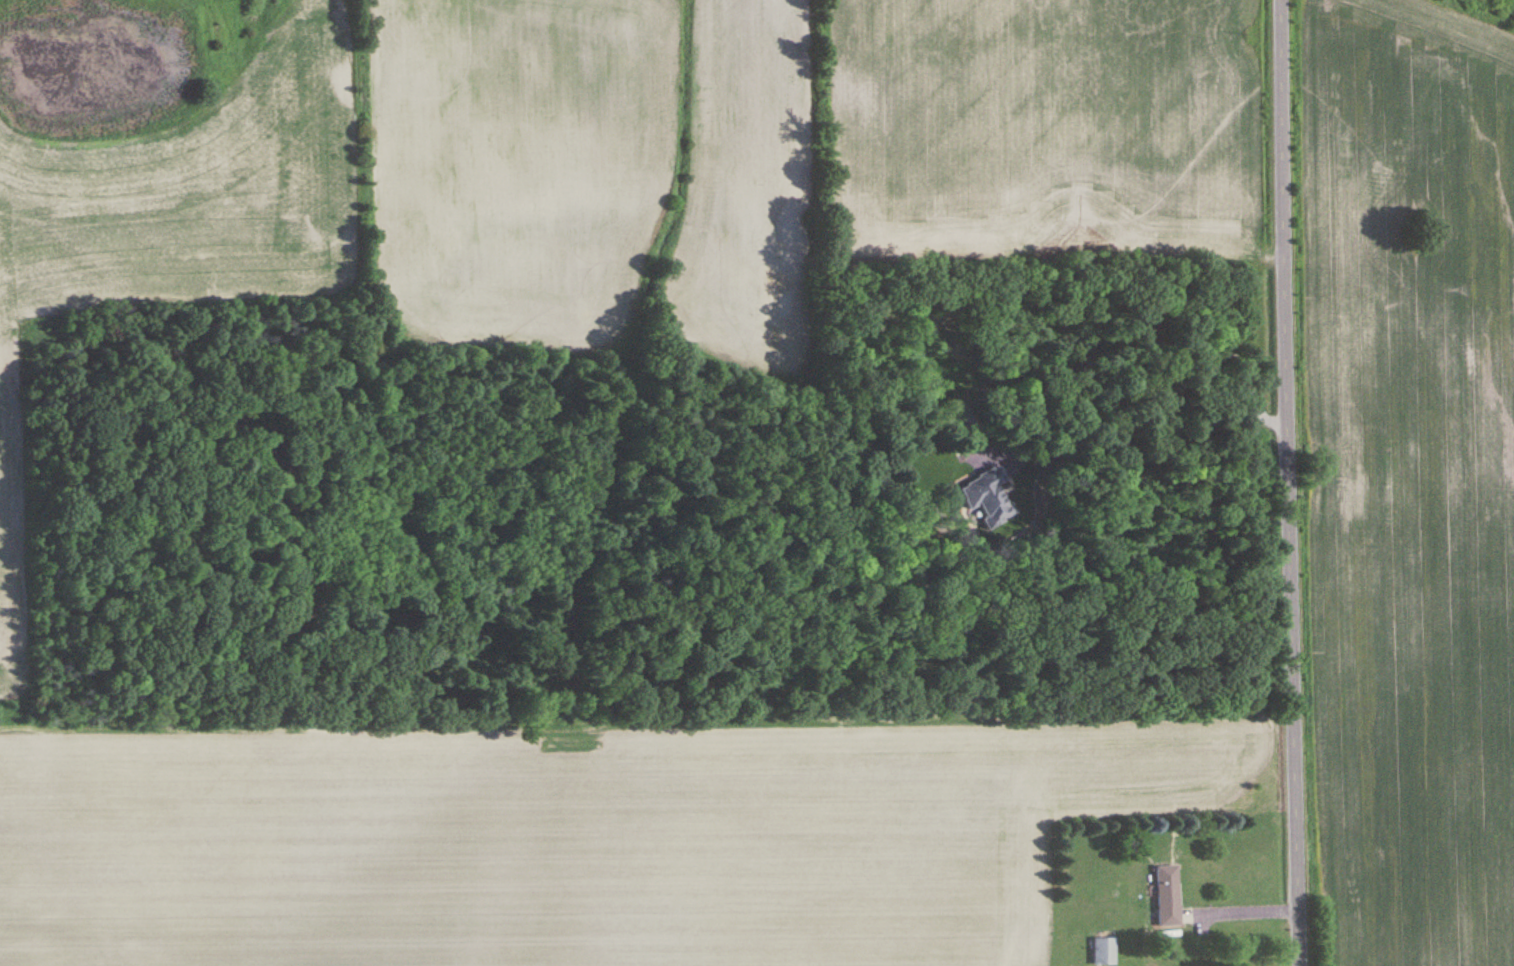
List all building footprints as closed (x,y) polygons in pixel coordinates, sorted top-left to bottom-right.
[(998,484),(1007,480),(1000,466),(959,486),(970,508),(980,504),(990,525),(1013,514),(998,484)] [(1157,866),(1158,927),(1181,926),(1179,865),(1157,866)] [(1116,939),(1094,939),(1094,965),(1116,965),(1116,939)]
